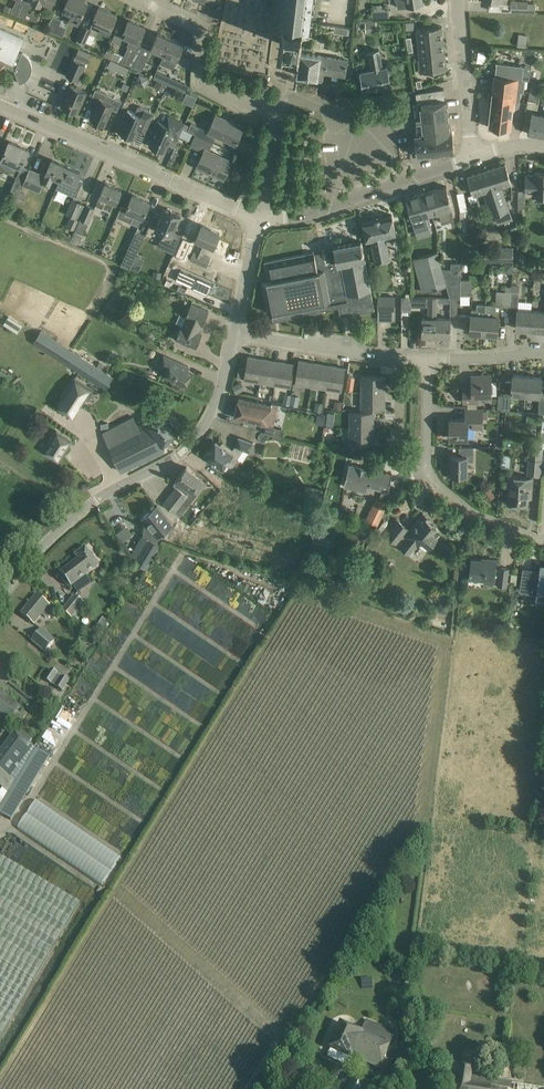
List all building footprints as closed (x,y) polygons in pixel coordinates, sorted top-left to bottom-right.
[(66,4),(63,10),(72,14),(69,21),(78,25),(84,10),(88,2),(84,0),(68,0),(66,4)] [(274,30),(284,31),(283,40),(280,43),(281,44),(284,42),(298,44),(301,47),(302,45),(300,42),(301,37),(306,38),(307,34),(311,34),(316,0),(277,0),(274,30)] [(528,1),(511,0),(510,11),(535,12),(535,3),(528,3),(528,1)] [(23,5),(16,1),(10,13),(17,16),(23,5)] [(28,12),(30,6),(24,3),(23,5),(17,16),(35,24),(38,17),(28,12)] [(87,3),(84,10),(89,12),(92,5),(87,3)] [(99,7),(95,17),(93,22),(102,26),(99,32),(107,36),(110,29),(110,30),(117,15),(99,7)] [(389,18),(388,10),(372,11),(373,19),(389,18)] [(62,20),(53,16),(47,30),(56,34),(62,20)] [(134,68),(140,56),(133,53),(138,42),(145,27),(129,20),(123,33),(116,30),(112,41),(120,44),(124,36),(130,39),(127,46),(128,46),(124,56),(107,49),(104,56),(116,61),(116,60),(134,68)] [(91,30),(83,26),(77,39),(85,43),(91,30)] [(446,70),(442,26),(417,29),(421,73),(446,70)] [(3,66),(10,69),(11,67),(15,68),(14,70),(19,83),(24,81),(28,78),(30,74),(32,70),(32,66),(31,63),(29,59),(26,55),(22,53),(18,51),(24,39),(0,28),(0,73),(3,66)] [(164,55),(171,39),(158,33),(151,47),(145,44),(140,56),(134,68),(133,69),(141,73),(147,59),(146,59),(151,49),(164,55)] [(528,46),(529,35),(519,34),(518,45),(528,46)] [(184,45),(171,39),(164,55),(160,63),(173,68),(177,60),(184,45)] [(79,48),(74,59),(81,62),(85,64),(90,53),(79,48)] [(382,67),(379,50),(368,52),(372,69),(361,71),(365,90),(391,85),(387,66),(382,67)] [(319,81),(321,81),(322,81),(323,79),(324,72),(346,76),(348,60),(300,53),(297,76),(318,79),(319,80),(319,81)] [(79,81),(86,65),(85,64),(81,62),(74,59),(66,75),(79,81)] [(523,66),(496,63),(498,64),(497,76),(494,76),(488,127),(510,129),(512,112),(513,112),(514,101),(519,102),(520,92),(523,92),(525,80),(522,80),(523,66)] [(157,71),(153,78),(157,80),(166,83),(167,84),(178,89),(182,82),(157,71)] [(149,85),(148,77),(136,77),(136,86),(149,85)] [(528,106),(536,106),(539,82),(531,81),(528,106)] [(124,83),(121,89),(127,91),(129,85),(124,83)] [(77,113),(87,92),(71,85),(61,106),(77,113)] [(121,101),(96,89),(89,103),(96,106),(90,119),(105,125),(112,109),(117,111),(121,101)] [(431,154),(454,152),(453,132),(450,132),(447,100),(445,100),(444,89),(416,93),(417,103),(414,103),(415,118),(413,118),(414,122),(416,122),(417,136),(415,136),(416,144),(414,145),(415,154),(417,154),(417,156),(418,156),(419,157),(431,156),(431,154)] [(189,92),(185,100),(194,104),(198,96),(189,92)] [(135,139),(139,131),(145,134),(145,135),(155,114),(140,107),(137,108),(134,113),(128,110),(118,131),(123,133),(122,134),(124,136),(126,137),(128,138),(130,138),(131,137),(135,139)] [(531,114),(528,134),(543,137),(543,116),(531,114)] [(190,126),(185,124),(183,129),(196,135),(213,142),(216,135),(236,144),(237,141),(238,141),(239,139),(238,139),(243,127),(216,115),(209,131),(191,123),(190,126)] [(183,129),(185,124),(169,117),(165,124),(158,121),(151,136),(153,137),(150,145),(164,152),(172,135),(179,138),(183,129)] [(213,142),(196,135),(190,146),(202,151),(203,149),(205,150),(198,166),(215,173),(215,175),(224,179),(232,161),(209,151),(213,142)] [(5,151),(2,158),(2,159),(0,163),(0,169),(17,176),(21,167),(29,150),(9,141),(5,151)] [(61,180),(67,166),(52,160),(45,176),(30,169),(24,183),(39,190),(43,182),(50,185),(53,177),(61,180)] [(505,164),(468,176),(472,186),(474,193),(474,195),(476,194),(488,190),(497,221),(498,224),(503,222),(512,220),(501,186),(511,183),(505,164)] [(80,172),(67,166),(61,180),(58,186),(76,194),(83,180),(78,178),(80,172)] [(535,172),(535,176),(526,175),(526,191),(518,190),(518,208),(525,208),(526,192),(534,192),(534,195),(543,196),(543,173),(535,172)] [(15,180),(10,193),(17,196),(23,183),(15,180)] [(106,183),(101,193),(96,205),(111,211),(115,202),(116,203),(122,190),(106,183)] [(447,186),(422,193),(428,216),(439,213),(442,223),(454,220),(452,209),(453,209),(447,186)] [(465,191),(459,192),(462,209),(468,208),(465,191)] [(428,216),(422,193),(406,198),(415,231),(431,226),(428,216)] [(132,195),(128,205),(126,210),(134,213),(130,222),(139,226),(143,217),(150,203),(132,195)] [(81,213),(85,205),(73,200),(66,214),(76,218),(79,212),(81,213)] [(85,205),(81,213),(79,219),(70,242),(74,244),(75,242),(79,244),(94,209),(85,205)] [(166,209),(166,210),(163,208),(159,219),(160,219),(155,229),(164,233),(158,246),(174,253),(181,238),(173,234),(181,216),(172,212),(172,211),(171,209),(168,208),(166,209)] [(396,234),(394,226),(392,215),(363,221),(367,240),(371,240),(376,263),(390,260),(385,237),(396,234)] [(202,226),(198,236),(196,240),(200,241),(196,251),(195,251),(191,259),(206,265),(210,258),(203,255),(207,244),(213,247),(220,233),(202,226)] [(145,235),(136,231),(121,265),(130,269),(145,235)] [(313,252),(324,310),(345,306),(347,315),(375,310),(361,241),(334,247),(335,249),(315,253),(314,252),(313,252)] [(512,261),(512,247),(486,247),(486,261),(512,261)] [(323,311),(324,310),(313,252),(265,262),(268,280),(262,281),(268,313),(272,312),(273,322),(323,312),(323,311)] [(438,253),(414,259),(423,292),(446,285),(447,285),(442,269),(438,253)] [(451,269),(442,269),(447,285),(446,285),(450,298),(457,298),(460,298),(460,295),(460,279),(460,263),(451,263),(451,269)] [(210,283),(180,269),(176,277),(207,291),(210,283)] [(472,280),(460,279),(460,295),(471,296),(472,280)] [(511,287),(510,307),(518,308),(520,286),(511,285),(511,287)] [(510,307),(511,287),(505,286),(505,291),(502,291),(501,306),(510,307)] [(395,310),(395,297),(378,297),(378,310),(395,310)] [(411,312),(411,307),(411,297),(401,297),(401,312),(411,312)] [(437,298),(422,297),(422,302),(428,302),(428,318),(422,318),(422,335),(436,336),(437,318),(437,302),(437,298)] [(437,298),(437,302),(450,303),(450,315),(457,315),(457,298),(450,298),(437,298)] [(209,311),(191,303),(175,339),(189,346),(190,345),(196,348),(202,334),(198,332),(201,324),(203,325),(209,311)] [(483,334),(486,304),(477,304),(476,309),(471,309),(470,332),(483,334)] [(486,304),(483,334),(497,335),(499,311),(494,311),(494,305),(486,304)] [(530,329),(532,311),(517,310),(516,328),(530,329)] [(530,329),(543,330),(543,312),(532,311),(530,329)] [(5,324),(19,332),(24,323),(10,315),(5,324)] [(451,318),(437,318),(436,336),(450,336),(451,318)] [(114,377),(72,351),(41,331),(33,343),(106,390),(114,377)] [(187,366),(179,362),(164,355),(161,361),(169,364),(164,376),(172,379),(171,381),(182,386),(183,384),(186,385),(191,373),(185,370),(187,366)] [(244,380),(260,382),(264,359),(248,356),(244,380)] [(275,385),(279,361),(264,359),(260,382),(275,385)] [(311,386),(314,363),(299,360),(295,384),(311,386)] [(294,364),(279,361),(275,385),(290,387),(294,364)] [(326,389),(330,365),(314,363),(311,386),(326,389)] [(345,368),(330,365),(326,389),(341,391),(345,368)] [(491,375),(478,376),(472,376),(472,388),(463,388),(464,402),(478,402),(477,397),(485,397),(485,394),(497,394),(496,382),(491,382),(491,375)] [(526,395),(527,376),(513,375),(511,394),(526,395)] [(348,376),(346,390),(353,390),(354,377),(348,376)] [(542,378),(527,376),(526,395),(540,396),(542,378)] [(361,392),(385,393),(385,377),(362,377),(361,392)] [(64,398),(59,407),(72,415),(79,404),(81,405),(92,389),(75,378),(62,397),(64,398)] [(299,406),(301,396),(287,392),(284,402),(299,406)] [(385,393),(361,392),(361,408),(385,408),(385,393)] [(511,396),(503,395),(502,410),(510,411),(511,396)] [(271,406),(239,398),(234,417),(266,425),(271,406)] [(482,411),(482,409),(466,409),(466,419),(450,419),(450,438),(468,438),(468,427),(482,427),(482,418),(482,411)] [(164,411),(156,418),(145,426),(145,427),(139,430),(133,417),(102,433),(121,471),(164,450),(161,445),(180,430),(164,411)] [(350,412),(350,428),(373,428),(374,413),(350,412)] [(326,428),(325,443),(334,443),(334,429),(326,428)] [(373,444),(373,428),(350,428),(350,444),(373,444)] [(71,440),(56,430),(43,450),(59,460),(71,440)] [(220,445),(215,442),(212,447),(203,456),(213,465),(215,463),(223,469),(226,464),(229,466),(233,465),(243,449),(250,452),(253,442),(239,437),(235,446),(233,449),(222,442),(220,445)] [(473,447),(471,447),(460,447),(459,455),(451,455),(451,465),(448,465),(448,478),(460,478),(460,475),(467,475),(467,461),(473,460),(473,447)] [(529,447),(529,459),(528,474),(540,475),(542,448),(529,447)] [(503,453),(503,468),(512,468),(513,454),(503,453)] [(392,474),(349,464),(344,486),(358,489),(359,483),(389,489),(392,474)] [(176,486),(163,504),(172,511),(175,513),(179,517),(181,512),(185,513),(186,508),(197,495),(192,491),(201,479),(202,479),(195,474),(187,467),(173,484),(176,486)] [(531,476),(506,475),(505,496),(508,496),(508,503),(527,504),(528,497),(530,497),(531,476)] [(305,485),(303,495),(321,498),(322,489),(305,485)] [(389,503),(376,497),(365,519),(378,526),(389,503)] [(148,534),(158,540),(159,538),(160,537),(159,535),(172,524),(157,505),(143,517),(150,525),(147,527),(148,528),(149,532),(148,534)] [(431,519),(423,513),(409,529),(398,521),(387,535),(396,543),(403,534),(406,537),(399,546),(409,555),(417,545),(418,546),(422,541),(429,547),(442,531),(429,521),(431,519)] [(156,542),(158,540),(148,534),(148,535),(147,537),(148,538),(135,561),(145,568),(160,544),(156,542)] [(328,552),(329,545),(312,541),(309,555),(315,556),(317,550),(328,552)] [(98,564),(92,556),(86,548),(75,556),(78,559),(60,573),(70,586),(98,564)] [(128,555),(123,548),(119,551),(124,558),(128,555)] [(471,559),(470,570),(469,578),(484,580),(484,583),(493,584),(493,583),(498,584),(498,585),(507,586),(509,568),(500,567),(500,569),(495,568),(496,560),(487,559),(487,561),(471,559)] [(528,592),(534,593),(536,593),(536,596),(537,596),(537,594),(543,595),(543,569),(541,569),(541,566),(540,566),(539,576),(530,575),(528,592)] [(49,605),(37,595),(21,614),(34,624),(42,614),(46,618),(49,618),(53,613),(52,610),(48,606),(49,605)] [(74,596),(62,611),(72,619),(84,604),(74,596)] [(45,652),(55,640),(41,629),(31,641),(45,652)] [(51,670),(44,679),(56,687),(63,691),(69,682),(62,677),(51,670)] [(9,721),(21,706),(0,690),(0,714),(9,721)] [(14,781),(35,747),(15,732),(0,751),(0,771),(14,781)] [(0,806),(0,813),(12,821),(50,757),(35,748),(0,806)] [(0,771),(0,787),(3,789),(0,793),(0,803),(7,793),(14,781),(0,771)] [(0,856),(0,1038),(80,904),(0,856)] [(500,1007),(500,995),(490,995),(491,1007),(500,1007)] [(395,1032),(367,1021),(362,1033),(341,1023),(330,1049),(352,1058),(352,1057),(380,1069),(390,1045),(395,1032)] [(301,1087),(318,1077),(311,1065),(294,1075),(301,1087)] [(461,1067),(458,1088),(543,1088),(477,1077),(471,1077),(472,1069),(461,1067)] [(344,1088),(371,1088),(374,1083),(349,1074),(344,1088)]
